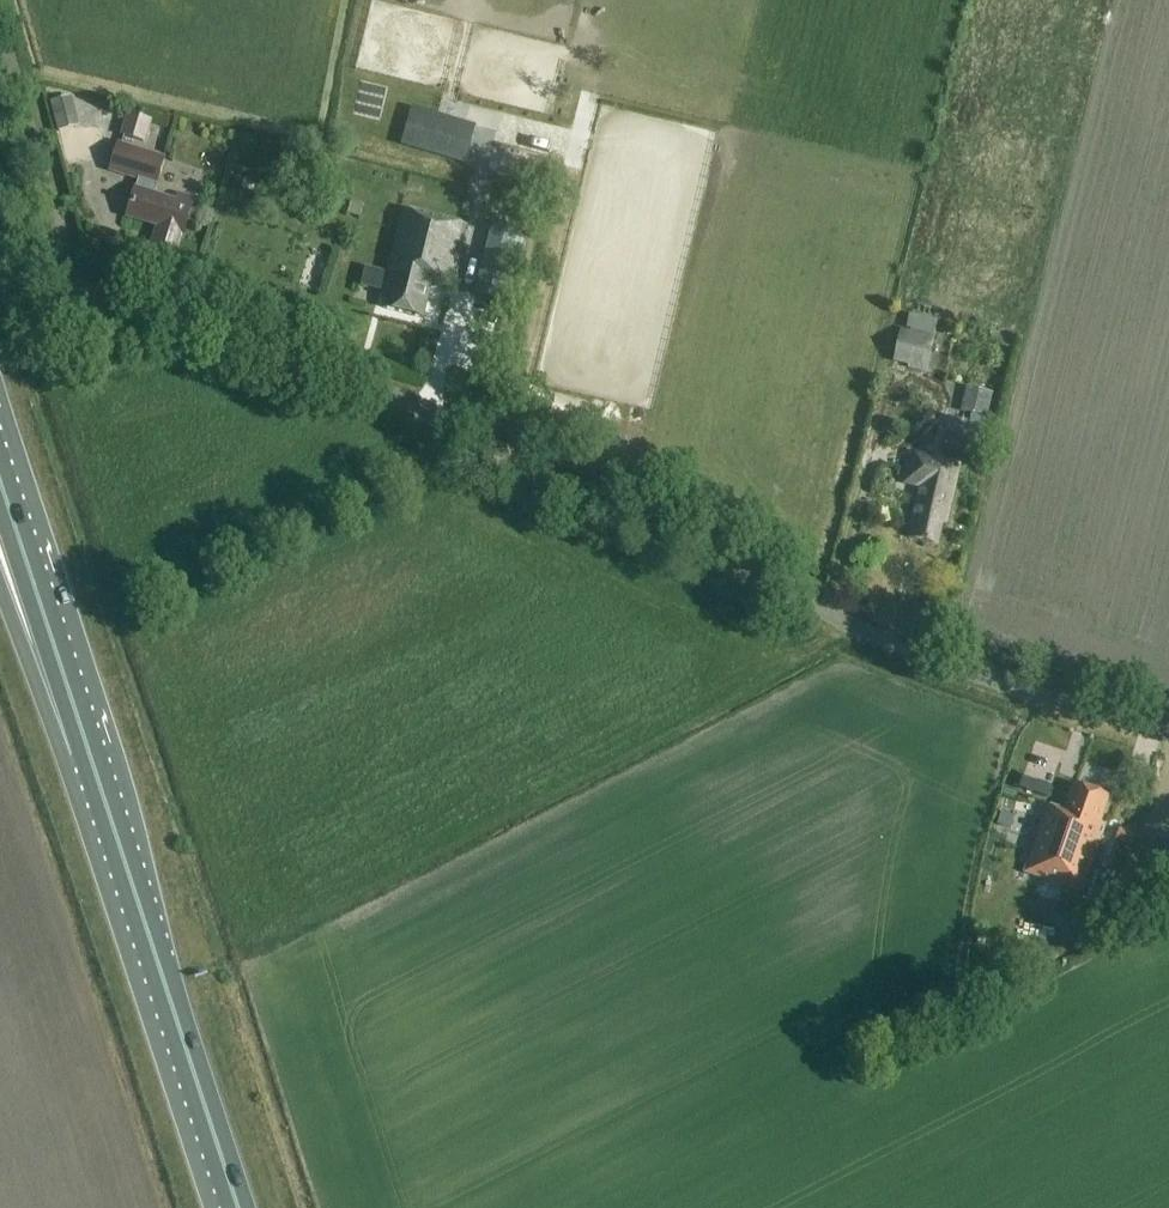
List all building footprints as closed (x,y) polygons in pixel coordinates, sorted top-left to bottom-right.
[(72,98),(50,103),(58,132),(80,126),(72,98)] [(412,109),(400,150),(407,152),(466,168),(472,145),(477,127),(412,109)] [(120,137),(146,145),(153,123),(126,115),(120,137)] [(155,195),(166,158),(118,143),(109,172),(139,181),(128,217),(158,227),(152,246),(176,253),(182,235),(184,236),(195,199),(179,194),(177,201),(155,195)] [(467,226),(402,210),(387,273),(392,274),(383,309),(423,318),(431,284),(452,289),(467,226)] [(906,330),(916,333),(934,337),(937,322),(908,316),(906,330)] [(933,340),(915,336),(900,333),(894,361),(909,364),(909,368),(926,371),(933,340)] [(972,416),(970,425),(950,420),(945,443),(978,451),(991,395),(964,389),(959,414),(972,416)] [(941,430),(953,397),(934,390),(922,423),(941,430)] [(957,465),(913,455),(907,483),(922,487),(911,537),(934,542),(939,517),(945,519),(957,465)] [(1022,774),(1017,787),(1046,796),(1050,783),(1022,774)] [(1109,798),(1075,786),(1066,812),(1048,806),(1026,873),(1084,892),(1106,825),(1101,823),(1109,798)] [(1115,843),(1132,849),(1137,836),(1119,829),(1115,843)] [(1160,840),(1151,867),(1168,873),(1168,843),(1160,840)]
